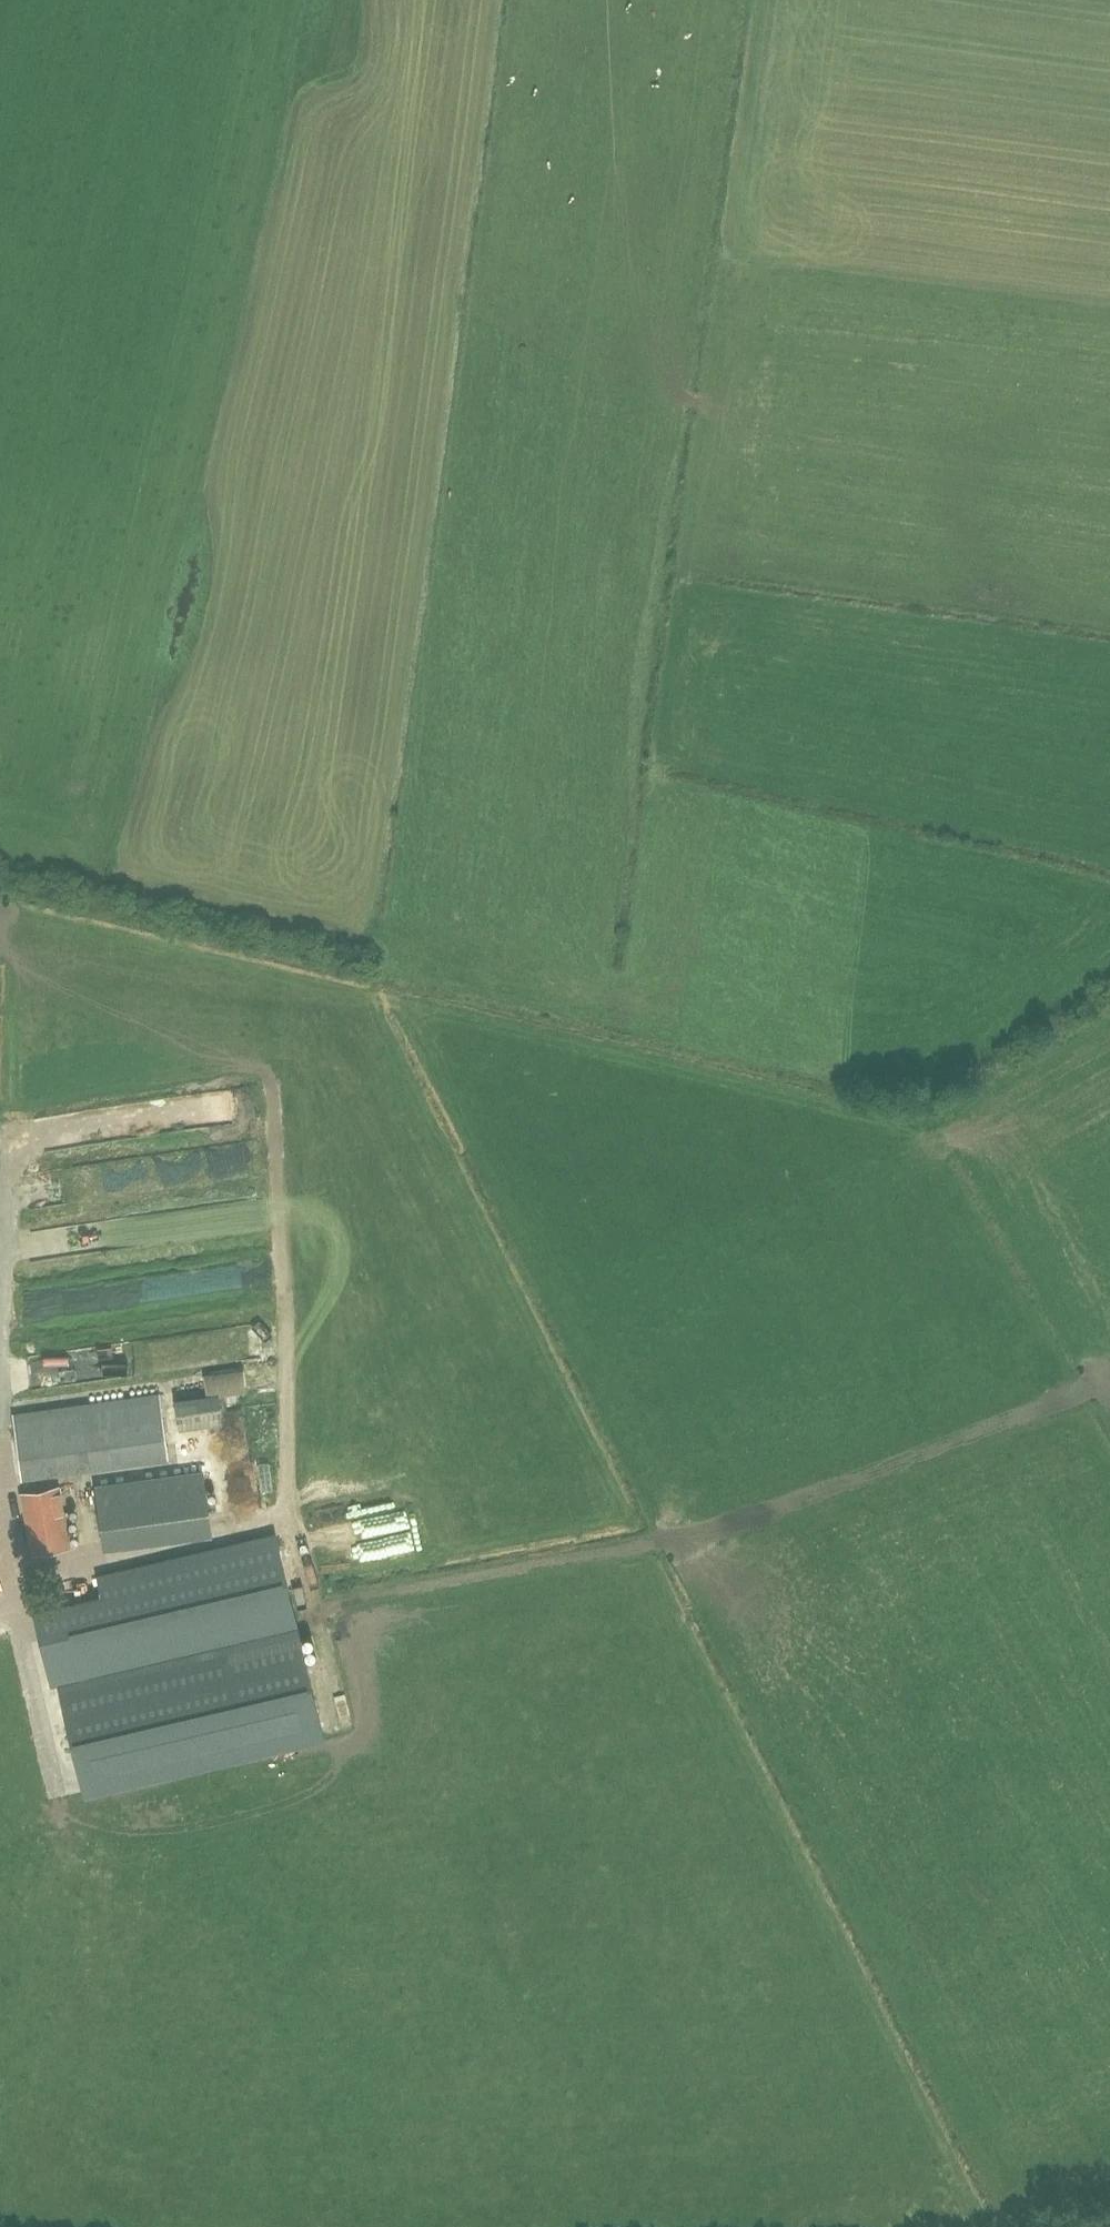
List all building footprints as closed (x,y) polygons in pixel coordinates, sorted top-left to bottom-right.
[(175,1180),(188,1180),(188,1161),(176,1161),(175,1180)] [(224,1386),(225,1399),(263,1397),(261,1371),(242,1371),(243,1385),(224,1386)] [(207,1381),(182,1381),(182,1396),(207,1397),(207,1381)] [(21,1474),(168,1454),(160,1393),(13,1413),(21,1474)] [(185,1428),(226,1426),(224,1397),(183,1399),(185,1428)] [(203,1472),(97,1487),(105,1551),(212,1536),(203,1472)] [(72,1548),(69,1531),(61,1486),(21,1493),(33,1556),(72,1548)] [(109,1627),(43,1643),(52,1681),(58,1679),(85,1792),(323,1736),(294,1612),(276,1535),(98,1577),(103,1598),(109,1627)]
